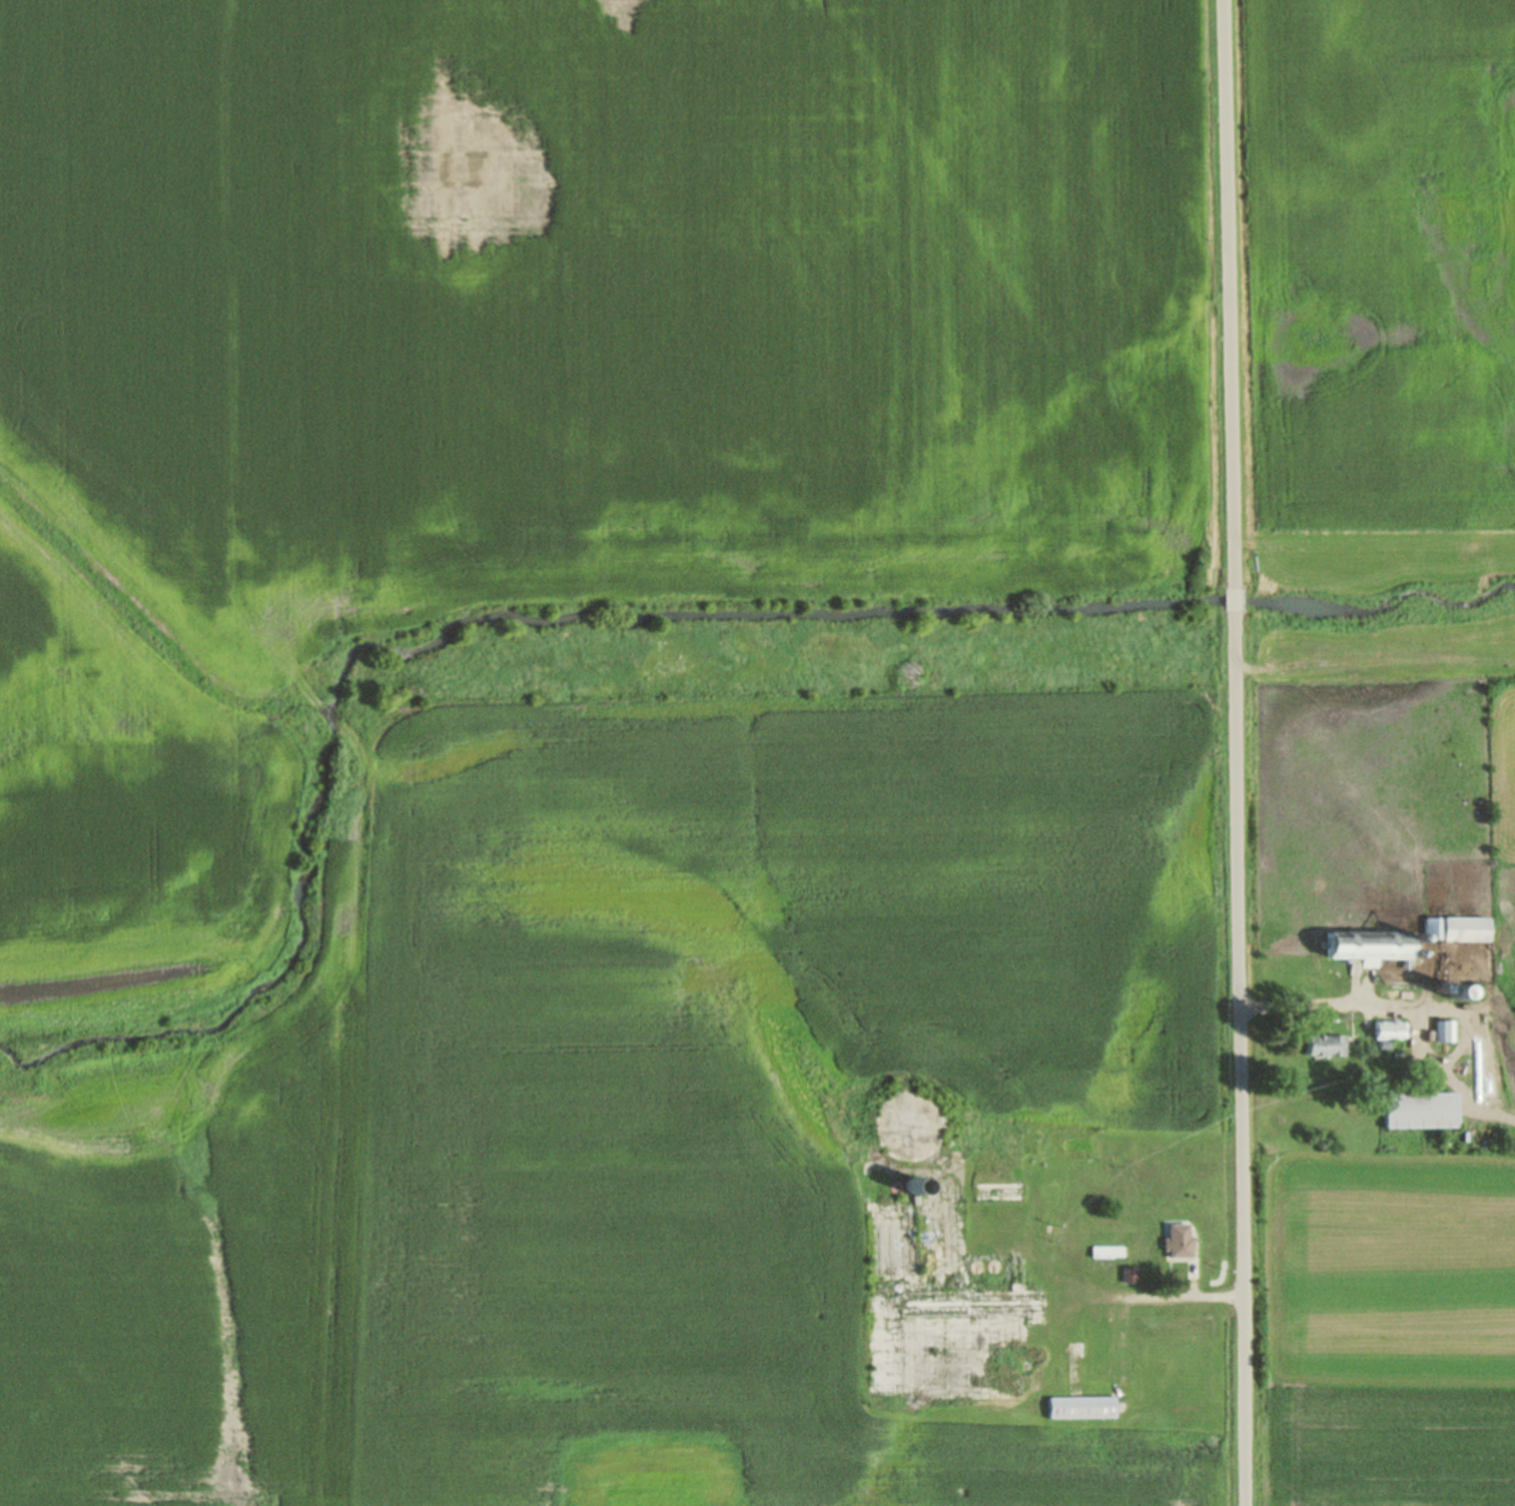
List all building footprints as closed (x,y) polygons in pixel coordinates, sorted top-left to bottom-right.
[(1489,918),(1489,941),(1426,939),(1426,916),(1489,918)] [(1325,957),(1359,958),(1359,967),(1377,968),(1377,959),(1402,959),(1402,968),(1408,968),(1408,964),(1413,964),(1413,941),(1406,941),(1406,932),(1325,931),(1325,957)] [(1435,1019),(1436,1042),(1455,1041),(1455,1019),(1435,1019)] [(1401,1020),(1374,1020),(1375,1039),(1401,1039),(1401,1020)] [(1345,1034),(1304,1034),(1304,1055),(1345,1055),(1345,1034)] [(1383,1093),(1383,1128),(1456,1127),(1455,1092),(1383,1093)] [(885,1151),(924,1164),(941,1115),(902,1102),(885,1151)] [(1024,1183),(980,1183),(980,1200),(1024,1200),(1024,1183)] [(1191,1257),(1191,1236),(1188,1236),(1188,1223),(1167,1223),(1167,1236),(1163,1236),(1163,1250),(1168,1250),(1168,1257),(1191,1257)] [(1124,1245),(1124,1256),(1093,1255),(1093,1245),(1124,1245)] [(1136,1267),(1136,1282),(1122,1282),(1122,1267),(1136,1267)] [(1045,1289),(980,1289),(981,1275),(969,1275),(969,1288),(914,1288),(914,1296),(868,1296),(868,1394),(901,1394),(901,1314),(1026,1314),(1026,1321),(1045,1321),(1045,1289)] [(1115,1396),(1048,1397),(1048,1419),(1115,1418),(1115,1396)]
